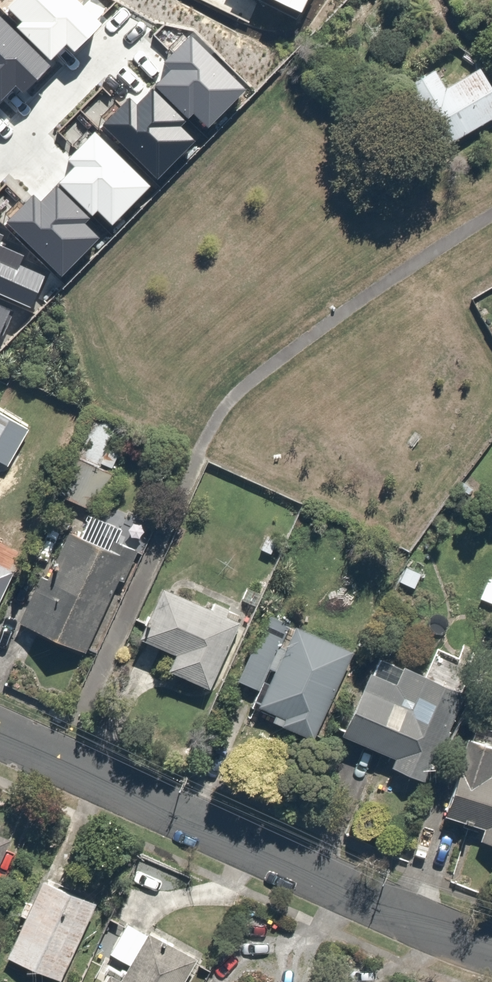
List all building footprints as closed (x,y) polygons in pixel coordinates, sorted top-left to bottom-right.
[(8,7),(22,21),(16,27),(50,60),(67,43),(74,51),(101,23),(77,0),(15,0),(8,7)] [(302,12),(307,0),(272,0),(302,12)] [(15,86),(22,93),(49,66),(0,18),(0,102),(15,86)] [(247,89),(191,33),(164,61),(172,69),(155,85),(188,118),(193,113),(208,128),(247,89)] [(391,94),(427,155),(491,117),(491,87),(480,66),(447,85),(437,67),(391,94)] [(186,122),(153,89),(137,105),(129,97),(102,125),(157,179),(194,141),(180,127),(186,122)] [(152,186),(95,131),(67,160),(75,167),(59,183),(92,215),(97,211),(113,226),(152,186)] [(34,194),(6,223),(62,278),(100,239),(85,224),(90,219),(57,187),(42,202),(34,194)] [(30,307),(43,276),(19,266),(24,256),(0,246),(0,294),(30,307)] [(0,305),(0,335),(0,334),(4,336),(13,317),(9,315),(11,310),(0,305)] [(0,413),(0,461),(20,424),(0,413)] [(108,547),(56,523),(11,619),(82,652),(137,536),(117,527),(108,547)] [(482,570),(471,594),(491,603),(491,574),(482,570)] [(151,580),(128,634),(158,646),(151,662),(200,682),(229,613),(151,580)] [(248,683),(242,699),(262,708),(260,714),(305,732),(341,647),(282,622),(276,634),(251,623),(229,675),(248,683)] [(422,653),(417,668),(371,651),(364,670),(353,666),(329,730),(383,750),(379,762),(414,775),(455,665),(422,653)] [(464,744),(438,814),(482,830),(477,844),(491,849),(491,755),(464,744)] [(5,910),(14,914),(0,949),(0,956),(55,978),(89,897),(31,873),(22,895),(13,891),(5,910)] [(118,958),(112,971),(99,965),(91,981),(171,981),(185,951),(110,915),(95,947),(118,958)]
